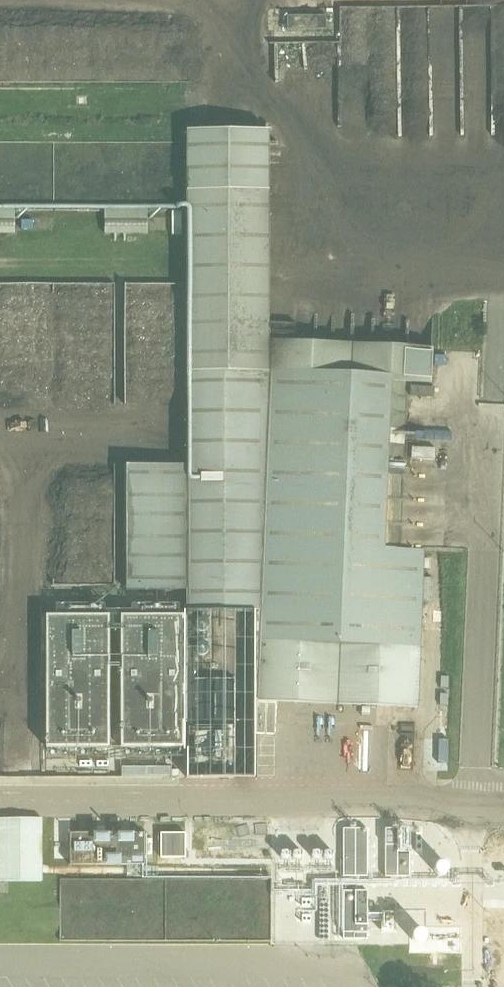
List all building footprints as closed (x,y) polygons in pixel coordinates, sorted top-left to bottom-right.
[(288,30),(327,29),(327,16),(287,16),(288,30)] [(268,131),(187,130),(186,465),(126,465),(126,590),(186,590),(186,615),(120,615),(120,747),(186,747),(186,778),(255,778),(255,734),(276,734),(278,702),(418,708),(424,549),(400,548),(407,382),(431,383),(433,347),(272,341),(269,190),(268,131)] [(105,204),(105,233),(148,233),(148,203),(105,204)] [(16,233),(16,204),(0,204),(0,233),(16,233)] [(181,211),(172,211),(172,234),(181,234),(181,211)] [(106,615),(46,615),(46,747),(106,747),(106,615)] [(165,772),(165,760),(117,760),(117,772),(165,772)] [(42,882),(42,818),(0,818),(0,882),(42,882)] [(386,876),(409,876),(409,853),(397,853),(398,828),(386,828),(386,876)] [(366,830),(343,830),(343,877),(366,877),(366,830)] [(145,833),(71,833),(71,865),(145,865),(145,833)] [(181,833),(158,833),(158,858),(181,858),(181,833)] [(368,939),(368,891),(344,891),(344,939),(368,939)]
